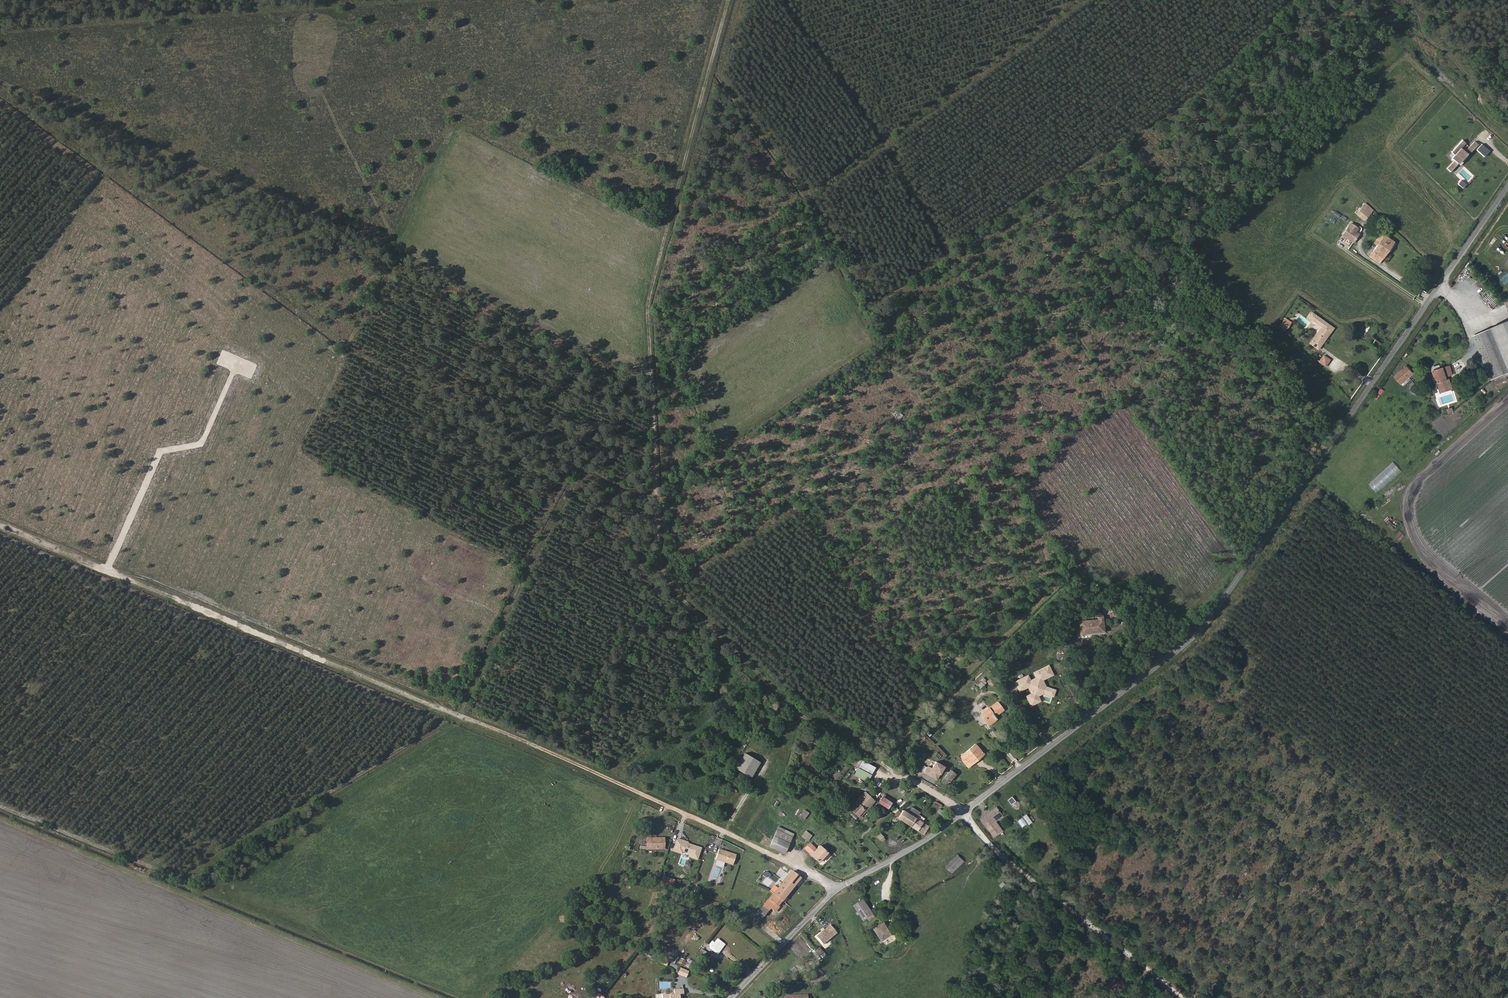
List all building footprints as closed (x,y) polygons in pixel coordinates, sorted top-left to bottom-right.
[(1465,164),(1474,155),(1474,154),(1476,156),(1485,144),(1483,142),(1472,153),(1468,150),(1473,145),(1469,142),(1459,153),(1462,156),(1459,160),(1462,162),(1455,170),(1459,173),(1466,165),(1465,164)] [(1374,222),(1379,215),(1371,209),(1366,215),(1374,222)] [(1363,231),(1365,228),(1360,224),(1350,238),(1360,246),(1368,235),(1363,231)] [(1388,267),(1404,244),(1390,235),(1384,244),(1387,246),(1378,259),(1388,267)] [(1506,286),(1507,284),(1507,272),(1500,279),(1506,286)] [(1317,344),(1325,349),(1339,328),(1321,316),(1318,320),(1328,327),(1317,344)] [(1286,328),(1292,332),(1298,323),(1291,319),(1286,328)] [(1490,355),(1501,382),(1507,379),(1507,329),(1507,328),(1491,335),(1495,344),(1487,347),(1490,355)] [(1383,353),(1392,341),(1383,335),(1374,347),(1383,353)] [(1487,347),(1495,344),(1491,335),(1483,338),(1487,347)] [(1337,360),(1331,356),(1327,362),(1333,366),(1337,360)] [(1410,386),(1423,375),(1417,367),(1404,379),(1410,386)] [(1459,387),(1456,378),(1462,376),(1459,368),(1450,371),(1449,367),(1445,369),(1446,372),(1443,373),(1449,390),(1459,387)] [(1382,388),(1375,398),(1378,400),(1385,390),(1382,388)] [(1378,493),(1402,471),(1394,462),(1370,483),(1378,493)] [(1376,526),(1378,523),(1371,518),(1369,520),(1376,526)] [(1080,633),(1089,633),(1098,632),(1105,631),(1104,621),(1104,617),(1099,617),(1099,620),(1080,622),(1080,627),(1080,633)] [(1028,675),(1015,682),(1019,689),(1026,686),(1029,686),(1033,693),(1028,696),(1032,705),(1039,701),(1036,696),(1042,693),(1043,692),(1045,687),(1046,687),(1042,680),(1053,674),(1048,665),(1034,672),(1036,678),(1030,681),(1028,675)] [(980,688),(989,680),(986,676),(976,683),(980,688)] [(1054,692),(1045,687),(1043,692),(1051,697),(1054,692)] [(989,708),(984,712),(988,717),(991,720),(996,717),(996,715),(1004,709),(998,702),(990,709),(989,708)] [(965,755),(974,762),(979,758),(980,759),(984,755),(975,745),(965,755)] [(752,778),(761,761),(744,752),(735,769),(752,778)] [(975,764),(974,762),(965,755),(961,758),(965,762),(967,761),(972,766),(975,764)] [(854,756),(851,762),(858,766),(862,760),(854,756)] [(867,781),(875,768),(863,761),(856,774),(867,781)] [(967,761),(965,762),(963,764),(969,769),(972,766),(967,761)] [(928,767),(925,773),(938,780),(945,767),(936,762),(932,769),(928,767)] [(966,790),(973,783),(971,781),(975,777),(971,772),(961,784),(966,790)] [(851,808),(860,817),(874,799),(865,792),(854,805),(851,808)] [(1012,799),(1009,801),(1012,804),(1012,806),(1013,808),(1014,809),(1017,810),(1019,809),(1021,809),(1022,807),(1022,805),(1022,803),(1021,802),(1020,800),(1017,799),(1014,797),(1012,799)] [(883,798),(880,802),(888,807),(891,803),(891,802),(883,798)] [(1005,817),(998,808),(982,820),(996,839),(1006,831),(998,822),(1005,817)] [(805,809),(800,816),(805,819),(810,812),(805,809)] [(912,825),(916,817),(908,813),(903,810),(899,818),(912,825)] [(1028,814),(1019,821),(1024,828),(1034,821),(1028,814)] [(923,822),(916,817),(912,825),(919,829),(923,822)] [(815,821),(811,818),(806,824),(810,827),(815,821)] [(929,825),(923,822),(919,829),(924,833),(929,825)] [(779,827),(775,834),(774,837),(789,843),(789,842),(793,833),(779,827)] [(807,830),(802,835),(808,841),(813,835),(807,830)] [(710,835),(706,849),(714,852),(716,845),(720,846),(723,838),(710,835)] [(786,850),(789,843),(774,837),(772,842),(770,846),(784,853),(786,850)] [(664,839),(647,838),(647,849),(664,849),(664,839)] [(685,842),(676,839),(672,850),(681,853),(681,851),(689,854),(688,856),(696,859),(700,848),(684,843),(685,842)] [(817,849),(814,846),(811,843),(806,848),(811,854),(811,855),(819,861),(827,853),(820,846),(819,846),(817,849)] [(945,850),(940,847),(935,853),(940,857),(945,850)] [(736,855),(719,849),(716,859),(733,865),(736,855)] [(948,866),(953,872),(964,862),(959,856),(948,866)] [(782,884),(790,891),(799,880),(792,874),(782,884)] [(673,880),(663,877),(661,883),(671,887),(673,880)] [(773,894),(779,886),(775,883),(769,890),(773,894)] [(773,894),(765,903),(772,909),(774,910),(790,891),(782,884),(779,886),(773,894)] [(856,908),(860,913),(869,907),(865,901),(856,908)] [(772,909),(765,903),(758,913),(762,918),(763,919),(772,909)] [(875,916),(869,907),(860,913),(866,922),(875,916)] [(817,936),(823,944),(837,933),(830,925),(817,936)] [(880,930),(886,940),(895,933),(888,925),(880,930)] [(696,934),(691,941),(695,943),(699,937),(696,934)] [(719,952),(724,944),(717,939),(711,946),(719,952)] [(678,973),(687,977),(689,972),(680,968),(678,973)] [(662,997),(687,997),(688,994),(692,995),(692,989),(674,988),(674,993),(670,992),(670,994),(662,994),(662,997)]
